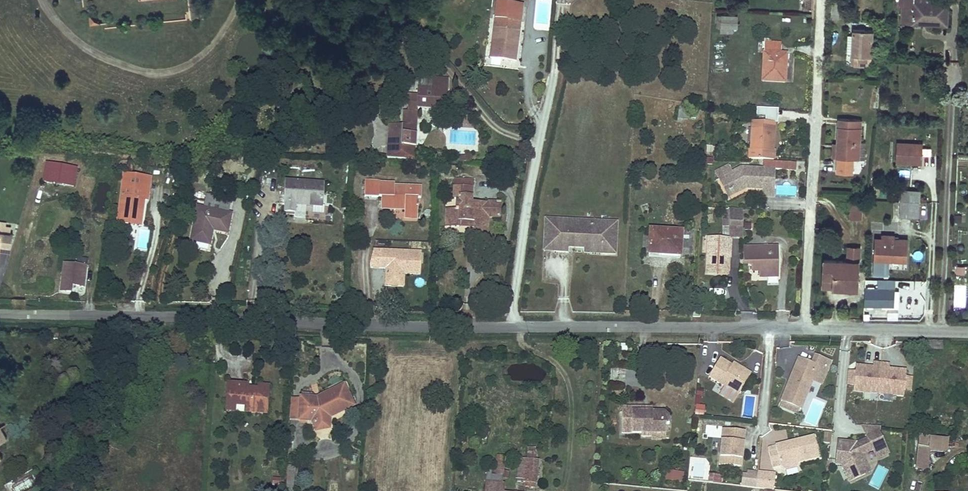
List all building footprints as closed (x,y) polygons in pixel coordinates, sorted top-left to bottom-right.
[(197,0),(189,0),(191,19),(199,18),(197,0)] [(947,3),(933,2),(933,0),(899,0),(899,6),(902,6),(901,22),(913,23),(913,21),(926,22),(926,23),(946,24),(947,3)] [(516,61),(522,6),(497,3),(490,58),(516,61)] [(839,18),(839,4),(831,4),(831,18),(839,18)] [(101,23),(89,14),(90,25),(101,23)] [(737,27),(737,16),(722,16),(722,26),(722,32),(732,32),(732,27),(737,27)] [(871,65),(873,29),(853,28),(853,35),(852,53),(852,55),(854,55),(853,64),(871,65)] [(785,82),(786,58),(779,57),(779,53),(781,54),(781,43),(764,42),(762,81),(785,82)] [(447,110),(448,79),(433,78),(433,81),(432,89),(418,89),(417,95),(408,95),(408,112),(403,111),(402,125),(401,146),(388,145),(388,154),(387,158),(415,159),(418,109),(447,110)] [(432,89),(433,81),(418,80),(418,89),(432,89)] [(766,116),(766,108),(756,108),(756,116),(766,116)] [(778,123),(778,109),(766,108),(766,116),(766,123),(774,123),(778,123)] [(687,120),(688,111),(678,111),(678,119),(687,120)] [(859,141),(861,120),(839,118),(837,143),(837,157),(838,158),(837,173),(852,174),(853,159),(858,159),(859,141)] [(773,150),(774,123),(766,123),(752,122),(751,150),(749,149),(748,159),(774,160),(774,150),(773,150)] [(401,146),(402,125),(389,124),(388,140),(388,145),(401,146)] [(923,148),(923,144),(897,143),(896,162),(922,163),(922,155),(923,148)] [(254,162),(255,153),(239,152),(238,162),(254,162)] [(765,161),(765,169),(775,170),(796,170),(796,162),(765,161)] [(43,182),(73,186),(76,168),(46,163),(43,182)] [(774,185),(775,170),(765,169),(741,168),(732,172),(728,165),(715,172),(719,180),(723,178),(731,192),(744,186),(746,186),(746,188),(763,189),(764,184),(774,185)] [(177,178),(179,168),(171,167),(169,177),(177,178)] [(147,200),(150,178),(124,175),(118,223),(128,224),(129,218),(141,219),(144,200),(147,200)] [(731,192),(723,178),(719,180),(728,197),(746,188),(746,186),(744,186),(731,192)] [(500,217),(501,208),(488,207),(488,203),(479,202),(478,205),(471,204),(472,187),(473,187),(473,181),(455,180),(454,198),(457,198),(460,198),(459,210),(457,210),(448,209),(447,226),(459,227),(459,222),(471,222),(471,227),(474,227),(474,234),(487,235),(488,217),(500,217)] [(421,198),(421,187),(394,186),(394,184),(379,183),(379,182),(365,181),(364,197),(381,197),(381,208),(399,209),(399,206),(406,206),(406,209),(405,216),(417,217),(417,198),(421,198)] [(322,206),(323,184),(286,182),(285,212),(295,213),(295,205),(322,206)] [(774,185),(764,184),(763,189),(763,196),(773,196),(774,185)] [(919,202),(919,191),(901,190),(900,201),(919,202)] [(227,232),(231,214),(228,213),(230,200),(207,196),(204,209),(198,207),(191,240),(209,244),(212,229),(227,232)] [(919,217),(919,207),(919,202),(900,201),(899,217),(919,217)] [(861,218),(862,202),(851,202),(850,218),(861,218)] [(926,220),(927,207),(919,207),(919,217),(918,219),(926,220)] [(743,226),(742,209),(722,208),(722,219),(729,219),(729,226),(730,226),(743,226)] [(140,226),(141,219),(129,218),(128,224),(140,226)] [(554,251),(555,220),(545,219),(544,251),(554,251)] [(615,254),(617,222),(604,222),(603,227),(590,226),(590,221),(555,220),(554,251),(567,252),(568,241),(585,242),(585,239),(588,239),(588,245),(602,246),(602,253),(615,254)] [(0,233),(0,250),(11,252),(13,235),(10,234),(11,227),(1,225),(0,233)] [(743,239),(743,226),(730,226),(730,238),(731,238),(743,239)] [(680,256),(682,232),(650,230),(649,250),(659,251),(659,254),(680,256)] [(907,260),(908,240),(898,240),(893,239),(894,236),(886,235),(886,239),(883,239),(875,238),(874,255),(884,255),(889,258),(907,260)] [(728,267),(729,247),(731,247),(731,238),(730,238),(708,237),(706,266),(707,266),(727,267),(728,267)] [(602,253),(602,246),(588,245),(588,239),(585,239),(585,242),(568,241),(567,252),(602,253)] [(778,277),(778,247),(743,248),(743,263),(751,263),(751,271),(759,271),(759,278),(778,277)] [(855,275),(856,262),(859,262),(859,248),(848,247),(848,261),(824,260),(822,287),(833,288),(834,285),(857,286),(858,275),(855,275)] [(375,250),(371,267),(387,267),(386,285),(403,287),(404,274),(420,274),(421,251),(375,250)] [(83,287),(86,267),(87,267),(88,259),(77,258),(76,266),(64,264),(61,291),(71,292),(72,285),(83,287)] [(888,275),(889,258),(874,258),(873,274),(888,275)] [(727,275),(727,267),(707,266),(706,273),(727,275)] [(894,288),(866,287),(866,306),(894,306),(894,288)] [(941,350),(942,343),(922,342),(922,350),(941,350)] [(812,381),(819,366),(827,369),(831,361),(815,355),(812,363),(799,358),(792,374),(794,375),(792,378),(791,378),(781,401),(801,409),(812,381)] [(738,395),(751,374),(744,370),(742,372),(731,366),(720,359),(709,377),(725,387),(738,395)] [(744,370),(733,363),(731,366),(742,372),(744,370)] [(855,371),(848,371),(846,384),(854,385),(854,391),(904,396),(904,390),(911,391),(913,377),(905,377),(906,371),(889,369),(889,365),(873,363),(873,368),(856,366),(855,371)] [(821,385),(827,369),(819,366),(812,381),(821,385)] [(624,375),(624,368),(612,367),(611,375),(624,375)] [(267,414),(269,386),(258,385),(258,388),(252,388),(252,391),(248,391),(248,388),(248,384),(227,383),(226,398),(235,399),(235,405),(245,406),(245,412),(267,414)] [(328,419),(353,406),(343,386),(320,397),(323,401),(319,404),(316,404),(316,399),(315,399),(301,398),(299,420),(313,422),(317,429),(327,427),(328,419)] [(738,395),(725,387),(720,395),(733,403),(738,395)] [(235,405),(235,399),(226,398),(225,411),(235,411),(235,405)] [(299,420),(301,398),(292,398),(290,420),(299,420)] [(703,416),(704,406),(696,405),(695,415),(703,416)] [(670,422),(669,415),(664,409),(652,410),(632,409),(632,412),(622,412),(622,431),(642,431),(642,434),(652,434),(652,431),(666,431),(666,422),(670,422)] [(879,433),(880,427),(862,426),(868,438),(879,433)] [(742,449),(744,431),(723,429),(719,465),(741,467),(742,451),(740,451),(740,448),(742,449)] [(862,455),(873,450),(877,459),(888,454),(879,433),(868,438),(856,444),(838,443),(836,464),(842,465),(849,481),(866,474),(861,464),(864,459),(862,455)] [(946,451),(947,439),(918,436),(915,469),(926,470),(929,449),(946,451)] [(819,457),(814,437),(775,446),(776,450),(769,452),(772,464),(779,463),(780,467),(796,463),(819,457)] [(534,460),(535,449),(528,448),(527,459),(534,460)] [(503,471),(504,464),(503,464),(505,457),(498,455),(496,463),(499,464),(496,476),(491,476),(491,469),(487,468),(486,476),(502,477),(503,471)] [(535,484),(537,460),(534,460),(527,459),(520,458),(518,482),(526,483),(525,487),(532,487),(532,483),(535,484)] [(870,472),(864,459),(861,464),(866,474),(870,472)] [(678,481),(679,472),(667,471),(666,480),(678,481)] [(756,488),(757,473),(747,472),(746,476),(742,475),(741,487),(756,488)] [(774,490),(775,475),(757,473),(756,488),(774,490)] [(722,483),(722,475),(710,474),(709,482),(722,483)] [(502,477),(486,476),(484,490),(500,490),(502,477)]
